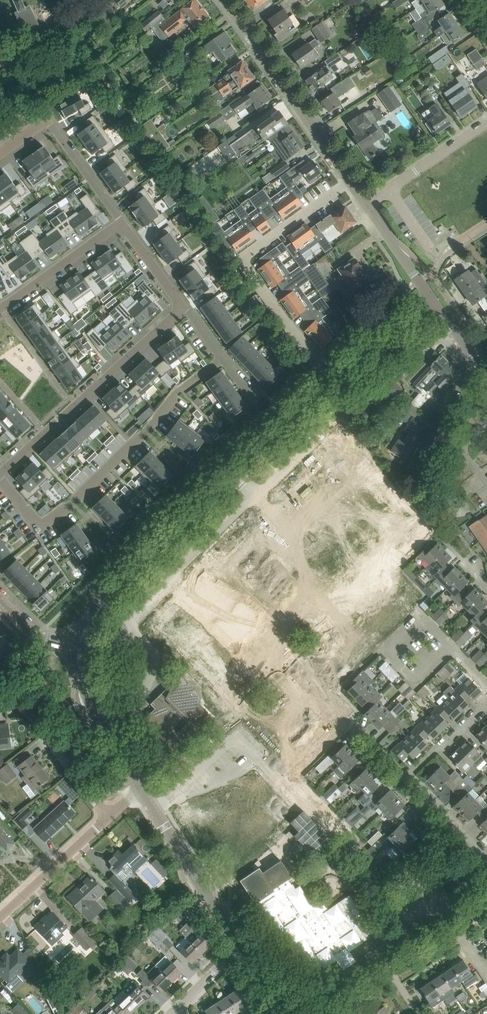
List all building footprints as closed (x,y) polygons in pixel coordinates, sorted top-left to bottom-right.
[(19,11),(25,9),(21,0),(16,0),(14,1),(19,11)] [(159,4),(163,9),(168,4),(173,0),(163,0),(159,4)] [(209,17),(195,0),(193,0),(160,26),(168,37),(184,24),(182,22),(187,18),(195,29),(209,17)] [(253,10),(267,0),(245,0),(253,10)] [(392,3),(396,9),(409,0),(396,0),(392,3)] [(410,3),(414,9),(428,0),(415,0),(410,3)] [(440,0),(428,0),(414,9),(420,18),(412,24),(416,30),(428,22),(438,15),(435,11),(444,5),(440,0)] [(283,10),(268,20),(277,33),(274,35),(280,43),(297,30),(283,10)] [(145,31),(163,16),(159,11),(141,26),(145,31)] [(438,37),(440,35),(445,32),(457,24),(449,13),(438,21),(441,26),(434,31),(438,37)] [(330,17),(312,29),(321,42),(330,36),(326,30),(334,24),(330,17)] [(432,28),(428,22),(416,30),(420,36),(432,28)] [(457,24),(445,32),(440,35),(448,46),(452,43),(464,35),(457,24)] [(376,30),(368,35),(373,42),(381,37),(376,30)] [(221,61),(235,52),(223,34),(201,49),(206,55),(213,50),(221,61)] [(308,44),(292,55),(301,68),(302,67),(303,67),(317,57),(312,50),(319,45),(315,39),(308,44)] [(445,46),(428,58),(432,63),(449,52),(445,46)] [(486,64),(479,54),(476,49),(467,55),(470,60),(477,70),(486,64)] [(179,69),(193,59),(188,53),(174,63),(179,69)] [(338,53),(324,61),(327,65),(317,73),(306,80),(310,86),(310,87),(310,88),(311,90),(312,90),(313,90),(314,91),(335,77),(333,74),(340,69),(335,62),(341,58),(338,53)] [(211,96),(218,91),(248,70),(242,61),(228,71),(230,73),(208,88),(208,91),(211,96)] [(368,67),(363,70),(367,76),(372,73),(368,67)] [(452,67),(450,70),(457,75),(460,72),(452,67)] [(254,79),(248,70),(218,91),(211,96),(209,98),(212,103),(222,96),(223,97),(239,86),(240,88),(254,79)] [(465,89),(470,86),(461,73),(456,77),(463,86),(465,89)] [(333,93),(321,101),(329,113),(341,104),(336,98),(355,86),(349,77),(330,89),(333,93)] [(477,84),(486,99),(486,77),(477,84)] [(256,110),(270,100),(261,86),(247,95),(246,94),(230,105),(235,112),(237,114),(252,104),(256,110)] [(389,86),(377,94),(390,113),(402,104),(389,86)] [(426,90),(433,101),(439,97),(431,86),(426,90)] [(460,117),(461,117),(462,118),(467,115),(466,113),(476,106),(465,89),(463,86),(447,97),(460,117)] [(78,94),(58,105),(65,117),(79,110),(82,115),(92,109),(89,103),(85,105),(78,94)] [(436,132),(437,133),(450,124),(436,104),(430,108),(435,116),(425,124),(432,134),(436,132)] [(357,117),(348,124),(356,135),(354,137),(362,150),(363,150),(369,158),(372,156),(373,157),(375,155),(374,154),(378,152),(372,143),(377,140),(379,141),(383,141),(385,138),(384,134),(376,122),(378,121),(383,117),(376,107),(371,111),(370,111),(370,110),(369,110),(368,110),(368,111),(357,118),(357,117)] [(238,159),(268,138),(287,124),(284,119),(285,118),(283,115),(281,116),(278,111),(255,127),(229,146),(226,141),(217,147),(226,160),(235,155),(238,159)] [(225,120),(220,112),(206,122),(211,129),(225,120)] [(87,127),(77,135),(85,145),(104,131),(93,116),(84,122),(87,127)] [(138,128),(147,141),(156,135),(146,122),(138,128)] [(285,161),(304,148),(293,132),(287,124),(268,138),(285,161)] [(104,131),(85,145),(86,147),(88,149),(92,155),(102,148),(106,153),(115,146),(104,131)] [(156,135),(147,141),(157,155),(170,147),(164,139),(160,141),(156,135)] [(43,146),(33,154),(49,177),(65,165),(58,156),(53,159),(43,146)] [(33,154),(22,162),(32,175),(27,178),(33,188),(49,177),(33,154)] [(110,166),(100,173),(104,179),(106,182),(107,183),(123,172),(123,173),(127,170),(116,154),(106,161),(110,166)] [(304,160),(287,172),(294,182),(304,176),(310,184),(316,179),(314,177),(321,172),(320,171),(321,169),(319,167),(317,167),(313,161),(307,165),(304,160)] [(284,161),(270,171),(274,177),(289,167),(284,161)] [(123,172),(107,183),(114,194),(124,186),(128,191),(138,185),(133,179),(130,182),(123,173),(123,172)] [(286,187),(279,192),(292,211),(301,204),(296,198),(302,193),(294,182),(287,172),(279,177),(286,187)] [(0,178),(0,188),(10,202),(20,195),(21,197),(27,193),(20,183),(15,187),(6,174),(0,178)] [(183,180),(178,184),(182,189),(187,186),(183,180)] [(12,204),(10,202),(0,188),(0,212),(12,204)] [(138,200),(128,207),(136,217),(153,205),(154,205),(156,204),(144,188),(135,195),(138,200)] [(263,189),(256,194),(271,215),(277,211),(282,218),(292,211),(279,192),(270,199),(263,189)] [(78,214),(89,230),(98,223),(94,216),(100,212),(87,194),(80,199),(86,208),(78,214)] [(248,214),(256,226),(260,233),(270,226),(265,220),(271,215),(256,194),(249,199),(256,209),(248,214)] [(153,205),(136,217),(143,228),(153,220),(157,225),(166,218),(162,213),(160,214),(154,205),(153,205)] [(241,220),(232,226),(246,244),(255,237),(250,231),(256,226),(248,214),(241,205),(234,210),(241,220)] [(330,216),(316,225),(317,226),(329,242),(342,233),(341,232),(356,222),(345,207),(331,217),(330,216)] [(63,211),(56,216),(69,234),(75,230),(80,237),(89,230),(78,214),(77,212),(68,218),(63,211)] [(55,228),(46,234),(47,236),(48,236),(59,252),(68,245),(63,238),(69,234),(56,216),(50,221),(55,228)] [(217,222),(210,227),(225,248),(231,244),(236,251),(246,244),(232,226),(224,231),(217,222)] [(306,224),(297,230),(310,249),(318,243),(325,253),(332,247),(329,242),(317,226),(311,231),(306,224)] [(163,237),(153,244),(160,254),(176,243),(178,242),(171,232),(173,231),(169,225),(159,232),(163,237)] [(292,244),(286,248),(288,250),(299,266),(302,270),(309,264),(305,259),(302,255),(310,249),(297,230),(288,237),(292,244)] [(33,233),(26,238),(39,256),(45,251),(50,258),(59,252),(48,236),(47,236),(39,242),(33,233)] [(20,243),(12,249),(16,255),(16,256),(29,273),(38,267),(33,260),(39,256),(26,238),(19,243),(20,243)] [(265,264),(259,269),(265,278),(284,265),(279,257),(288,250),(286,248),(282,242),(261,258),(265,264)] [(176,243),(160,254),(168,264),(178,257),(181,262),(191,255),(187,250),(183,252),(176,243)] [(110,249),(101,256),(112,272),(121,266),(127,274),(134,269),(121,252),(115,256),(110,249)] [(0,257),(0,266),(8,278),(15,273),(20,280),(29,273),(16,256),(8,262),(3,255),(0,257)] [(96,270),(90,274),(103,292),(109,287),(105,280),(114,274),(112,272),(101,256),(91,263),(96,270)] [(354,259),(338,269),(341,274),(335,279),(340,286),(346,282),(353,291),(352,292),(359,301),(374,290),(368,282),(369,281),(360,267),(361,267),(355,259),(354,259)] [(189,273),(179,280),(186,290),(202,279),(206,276),(195,261),(185,268),(189,273)] [(314,263),(304,272),(318,292),(329,284),(314,263)] [(284,265),(265,278),(272,287),(279,282),(283,288),(305,273),(302,270),(299,266),(290,273),(284,265)] [(478,301),(486,294),(486,285),(479,274),(476,269),(469,273),(467,271),(455,280),(473,304),(478,301)] [(79,272),(69,279),(82,296),(91,290),(96,297),(103,292),(90,274),(84,278),(79,272)] [(288,295),(281,299),(288,309),(306,296),(300,288),(310,281),(305,273),(283,288),(288,295)] [(227,274),(221,279),(226,285),(232,280),(227,274)] [(65,292),(58,297),(71,315),(78,310),(73,303),(82,296),(69,279),(60,286),(65,292)] [(202,279),(186,290),(194,300),(204,293),(207,298),(217,291),(213,286),(209,288),(202,279)] [(221,279),(215,283),(219,290),(226,285),(221,279)] [(143,294),(135,301),(150,317),(159,309),(153,303),(159,298),(144,281),(137,287),(143,294)] [(48,292),(43,296),(48,303),(51,306),(55,302),(53,299),(48,292)] [(478,301),(486,314),(483,317),(486,322),(486,294),(478,301)] [(216,296),(200,308),(207,317),(222,305),(216,296)] [(306,296),(288,309),(294,318),(301,313),(305,319),(327,304),(321,297),(312,303),(306,296)] [(121,302),(115,308),(130,324),(135,319),(141,325),(150,317),(135,301),(127,308),(121,302)] [(35,304),(16,318),(22,327),(40,314),(40,315),(42,313),(35,304)] [(311,325),(305,331),(313,339),(327,325),(322,318),(332,311),(327,304),(305,319),(306,320),(311,325)] [(222,305),(207,317),(213,325),(229,314),(222,305)] [(115,319),(107,327),(121,343),(130,335),(125,329),(130,324),(115,308),(109,313),(115,319)] [(40,314),(22,327),(28,336),(46,323),(40,315),(40,314)] [(229,314),(213,325),(220,334),(235,323),(229,314)] [(46,323),(28,336),(35,345),(52,332),(52,331),(46,323)] [(235,323),(220,334),(226,343),(242,332),(235,323)] [(327,325),(313,339),(322,348),(328,343),(334,348),(341,342),(336,334),(334,335),(327,325)] [(93,328),(86,334),(101,350),(107,345),(112,351),(121,343),(107,327),(99,334),(93,328)] [(52,332),(35,345),(41,353),(59,341),(61,340),(54,330),(52,331),(52,332)] [(343,330),(338,333),(342,339),(347,336),(343,330)] [(177,336),(167,343),(179,358),(178,359),(181,363),(196,352),(189,342),(184,346),(177,336)] [(242,336),(228,349),(236,357),(250,344),(242,336)] [(59,341),(41,353),(48,362),(65,349),(59,341)] [(167,343),(157,350),(165,360),(160,363),(167,373),(173,369),(170,365),(178,359),(179,358),(167,343)] [(250,344),(236,357),(243,365),(257,352),(250,344)] [(65,349),(48,362),(54,371),(72,358),(71,358),(65,349)] [(257,352),(243,365),(251,373),(265,359),(257,352)] [(423,389),(449,362),(441,355),(413,384),(417,388),(414,391),(418,395),(423,389)] [(72,358),(54,371),(60,380),(76,369),(80,366),(73,356),(71,358),(72,358)] [(146,359),(138,367),(151,381),(159,373),(162,377),(167,373),(160,363),(155,368),(146,359)] [(265,359),(251,373),(259,381),(273,367),(265,359)] [(443,392),(461,374),(449,362),(423,389),(418,395),(425,402),(439,388),(443,392)] [(138,367),(129,375),(137,384),(133,388),(141,396),(154,384),(151,381),(138,367)] [(273,367),(259,381),(266,389),(280,375),(273,367)] [(76,369),(60,380),(67,389),(83,377),(76,369)] [(221,371),(206,382),(212,391),(228,380),(221,371)] [(365,398),(353,410),(354,411),(355,410),(357,413),(355,415),(365,425),(375,415),(374,414),(383,406),(391,398),(392,399),(403,389),(393,379),(391,381),(389,379),(390,379),(389,378),(377,390),(374,387),(364,397),(365,398)] [(228,380),(212,391),(219,400),(234,389),(228,380)] [(120,383),(111,391),(127,408),(141,396),(133,388),(128,392),(120,383)] [(234,389),(219,400),(225,409),(241,398),(234,389)] [(111,391),(102,399),(111,408),(106,412),(114,421),(127,408),(111,391)] [(241,398),(225,409),(231,418),(247,407),(241,398)] [(0,407),(0,422),(15,408),(7,400),(0,407)] [(448,409),(447,409),(448,405),(441,402),(437,412),(444,415),(446,411),(447,412),(448,409)] [(406,411),(415,418),(420,411),(411,404),(406,411)] [(94,405),(85,413),(98,428),(107,419),(94,405)] [(0,422),(0,424),(6,431),(7,432),(23,417),(15,408),(0,422)] [(150,408),(145,412),(149,416),(154,412),(150,408)] [(85,413),(76,421),(89,436),(98,428),(85,413)] [(6,431),(5,433),(13,442),(31,425),(23,417),(7,432),(6,431)] [(179,419),(166,436),(175,443),(188,426),(179,419)] [(426,427),(413,419),(392,451),(405,459),(426,427)] [(76,421),(67,430),(80,444),(89,436),(76,421)] [(188,426),(175,443),(184,450),(197,433),(188,426)] [(130,428),(125,433),(129,437),(135,433),(130,428)] [(67,430),(58,438),(72,454),(82,445),(80,444),(67,430)] [(197,433),(184,450),(192,457),(206,439),(197,433)] [(58,438),(49,446),(63,462),(72,454),(58,438)] [(49,446),(40,454),(54,470),(63,462),(49,446)] [(150,451),(134,467),(142,475),(158,459),(150,451)] [(158,459),(142,475),(150,483),(165,467),(158,459)] [(33,462),(25,470),(39,486),(40,486),(48,479),(49,481),(54,476),(46,467),(42,472),(33,462)] [(165,467),(150,483),(158,491),(173,475),(165,467)] [(25,470),(16,478),(24,488),(20,492),(27,501),(41,488),(40,486),(39,486),(25,470)] [(63,488),(59,492),(64,498),(69,494),(63,488)] [(55,493),(51,497),(57,505),(62,501),(55,493)] [(106,494),(92,508),(100,516),(114,502),(106,494)] [(114,502),(100,516),(107,524),(121,510),(114,502)] [(43,508),(38,512),(42,517),(47,513),(43,508)] [(121,510),(107,524),(115,532),(131,516),(123,508),(121,510)] [(479,521),(478,519),(469,526),(486,552),(486,515),(479,521)] [(76,523),(61,535),(67,544),(83,533),(76,523)] [(83,533),(67,544),(73,552),(74,553),(89,541),(83,533)] [(73,552),(71,554),(78,563),(96,551),(89,541),(74,553),(73,552)] [(425,559),(430,564),(445,551),(437,543),(429,551),(425,548),(417,556),(423,561),(425,559)] [(0,547),(0,561),(11,553),(4,544),(0,547)] [(433,575),(436,578),(443,573),(446,569),(443,566),(451,558),(445,551),(430,564),(436,571),(433,575)] [(17,559),(3,573),(11,581),(25,568),(17,559)] [(442,584),(447,589),(461,575),(454,567),(445,576),(443,573),(436,578),(434,580),(440,586),(442,584)] [(25,568),(11,581),(18,589),(32,575),(25,568)] [(32,575),(18,589),(26,597),(40,583),(32,575)] [(450,596),(455,601),(463,594),(460,590),(468,582),(461,575),(447,589),(452,594),(450,596)] [(40,583),(26,597),(33,604),(47,591),(40,583)] [(466,596),(463,594),(455,601),(460,607),(462,605),(467,610),(481,596),(474,588),(466,596)] [(47,591),(33,604),(39,611),(41,612),(55,599),(53,597),(47,591)] [(475,622),(483,614),(480,611),(486,604),(486,601),(481,596),(467,610),(473,617),(471,619),(475,622)] [(420,605),(425,610),(428,607),(423,602),(420,605)] [(431,616),(435,621),(444,612),(440,608),(431,616)] [(448,616),(444,612),(435,621),(439,625),(448,616)] [(483,614),(475,622),(471,625),(476,631),(479,629),(484,634),(486,631),(486,616),(486,617),(483,614)] [(451,637),(455,642),(464,633),(460,629),(451,637)] [(467,630),(464,633),(455,642),(460,646),(471,635),(467,630)] [(332,663),(318,649),(311,656),(316,662),(311,668),(326,684),(333,677),(325,670),(332,663)] [(471,658),(475,662),(484,653),(480,649),(471,658)] [(484,653),(475,662),(479,667),(486,659),(486,656),(484,653)] [(378,668),(382,672),(389,665),(386,661),(378,668)] [(453,670),(447,663),(444,666),(450,673),(453,670)] [(389,679),(393,675),(396,672),(389,665),(382,672),(389,679)] [(447,677),(449,675),(451,673),(450,673),(444,666),(440,669),(446,675),(447,677)] [(440,669),(436,673),(443,681),(447,677),(446,675),(440,669)] [(355,698),(369,684),(374,680),(367,673),(366,673),(363,670),(349,684),(351,682),(353,685),(347,691),(355,698)] [(155,709),(142,721),(172,752),(173,753),(174,753),(175,753),(176,753),(176,752),(177,752),(187,742),(190,739),(201,728),(203,726),(207,723),(209,720),(212,718),(207,713),(208,712),(207,711),(207,712),(197,702),(200,698),(203,696),(202,696),(201,695),(198,691),(197,691),(196,690),(191,684),(179,672),(179,673),(170,683),(171,683),(171,684),(156,698),(154,700),(150,704),(155,709)] [(457,687),(467,698),(469,695),(474,700),(482,692),(468,678),(460,685),(460,684),(457,687)] [(398,689),(401,693),(409,685),(405,681),(398,689)] [(376,692),(369,684),(355,698),(362,706),(366,702),(369,704),(380,694),(377,691),(376,692)] [(412,689),(409,685),(401,693),(405,696),(412,689)] [(469,704),(464,700),(467,698),(457,687),(454,689),(455,690),(454,691),(449,685),(442,692),(444,693),(462,711),(469,704)] [(424,686),(420,689),(427,696),(431,693),(424,686)] [(405,696),(408,700),(416,693),(412,689),(405,696)] [(423,700),(427,696),(420,689),(416,693),(423,700)] [(437,706),(447,717),(449,715),(453,719),(462,711),(444,693),(435,701),(439,704),(437,706)] [(364,714),(371,722),(386,708),(379,701),(383,697),(380,694),(369,704),(371,707),(364,714)] [(385,723),(387,726),(396,717),(411,703),(408,700),(404,705),(400,702),(390,712),(386,708),(371,722),(379,730),(385,723)] [(449,724),(444,719),(447,717),(437,706),(434,709),(435,710),(427,717),(441,731),(449,724)] [(396,717),(387,726),(385,728),(389,732),(400,721),(396,717)] [(417,726),(427,736),(429,734),(433,739),(441,731),(427,717),(420,724),(419,723),(417,726)] [(10,746),(7,724),(0,725),(0,748),(10,746)] [(428,744),(424,739),(427,736),(417,726),(414,729),(414,730),(407,736),(421,750),(428,744)] [(484,727),(476,736),(486,748),(486,730),(484,727)] [(402,760),(406,756),(409,754),(413,758),(421,750),(407,736),(400,744),(399,743),(392,750),(402,760)] [(484,759),(481,756),(482,755),(467,740),(457,749),(473,764),(476,768),(483,760),(486,764),(486,757),(484,759)] [(315,768),(321,774),(335,760),(339,765),(353,751),(346,744),(332,757),(329,754),(315,768)] [(464,773),(473,764),(457,749),(449,758),(464,773)] [(340,779),(346,773),(360,759),(353,751),(339,765),(333,771),(340,779)] [(35,789),(36,788),(39,785),(40,786),(41,784),(43,785),(47,782),(47,780),(47,779),(48,778),(31,756),(17,767),(23,775),(20,777),(34,796),(38,793),(35,789)] [(0,769),(0,777),(5,783),(16,775),(7,763),(0,769)] [(356,793),(361,788),(375,774),(368,767),(349,785),(352,788),(351,790),(354,793),(356,792),(356,793)] [(468,784),(463,779),(459,774),(453,780),(450,777),(440,767),(427,779),(437,790),(446,781),(449,784),(447,786),(457,795),(468,784)] [(383,782),(375,774),(361,788),(369,796),(383,782)] [(472,788),(476,784),(467,774),(463,779),(468,784),(472,788)] [(113,789),(108,784),(102,790),(107,795),(113,789)] [(323,795),(327,799),(338,788),(334,784),(323,795)] [(472,788),(468,784),(457,795),(461,799),(453,806),(461,814),(475,800),(468,793),(472,788)] [(342,792),(338,788),(327,799),(330,803),(342,792)] [(379,801),(375,797),(367,804),(373,811),(380,807),(384,811),(397,797),(390,790),(379,801)] [(405,805),(397,797),(384,811),(391,818),(405,805)] [(481,817),(486,811),(486,803),(482,808),(475,800),(461,814),(468,822),(477,813),(481,817)] [(45,841),(75,813),(70,808),(69,806),(64,801),(34,829),(45,841)] [(27,806),(13,819),(22,829),(28,824),(25,820),(33,813),(27,806)] [(345,818),(349,822),(360,811),(356,807),(345,818)] [(364,815),(360,811),(349,822),(353,826),(364,815)] [(328,847),(301,815),(287,826),(295,835),(289,840),(309,863),(328,847)] [(390,849),(392,848),(410,830),(403,822),(385,839),(388,846),(390,849)] [(7,850),(14,843),(0,828),(0,843),(7,850)] [(367,841),(371,845),(382,834),(379,830),(367,841)] [(399,855),(418,837),(410,830),(392,848),(399,855)] [(128,864),(133,869),(134,871),(147,860),(133,845),(122,854),(118,850),(107,861),(111,865),(110,865),(112,866),(109,868),(115,875),(128,864)] [(382,857),(372,846),(368,849),(379,860),(382,857)] [(374,864),(379,860),(368,849),(364,853),(374,864)] [(160,858),(152,862),(156,870),(159,869),(161,874),(166,871),(160,858)] [(240,880),(266,920),(262,923),(274,940),(287,932),(295,944),(290,947),(308,973),(320,964),(323,969),(336,960),(343,969),(356,961),(349,951),(376,934),(349,895),(327,910),(321,900),(313,906),(299,885),(295,888),(292,884),(291,885),(288,879),(292,877),(281,860),(262,872),(259,868),(240,880)] [(79,886),(68,897),(89,920),(102,908),(95,900),(104,891),(92,878),(81,888),(78,884),(78,885),(79,886)] [(129,901),(135,895),(124,883),(117,889),(129,901)] [(133,908),(117,890),(109,897),(126,915),(133,908)] [(193,915),(198,912),(191,900),(185,904),(193,915)] [(42,921),(36,927),(53,945),(63,935),(61,933),(67,927),(54,913),(44,923),(42,921)] [(185,936),(190,942),(201,953),(211,944),(204,937),(210,931),(203,918),(185,936)] [(157,927),(152,932),(162,942),(166,938),(157,927)] [(87,950),(94,942),(81,928),(73,936),(87,950)] [(157,946),(162,942),(152,932),(147,936),(157,946)] [(190,942),(181,951),(192,963),(201,953),(190,942)] [(0,959),(0,973),(9,983),(30,963),(18,949),(10,957),(7,953),(0,959)] [(127,956),(123,960),(132,970),(137,966),(127,956)] [(463,959),(452,967),(461,981),(466,988),(479,979),(476,974),(473,975),(463,959)] [(127,975),(132,970),(123,960),(118,965),(127,975)] [(172,982),(182,972),(171,961),(161,970),(172,982)] [(38,964),(31,967),(39,983),(46,979),(38,964)] [(172,982),(161,970),(156,965),(146,974),(142,970),(137,975),(148,986),(152,981),(162,991),(172,982)] [(441,974),(451,988),(461,981),(452,967),(441,974)] [(430,981),(443,1000),(454,993),(451,988),(441,974),(430,981)] [(138,1006),(148,996),(133,980),(123,990),(138,1006)] [(420,988),(432,1007),(443,1000),(430,981),(420,988)] [(483,991),(486,988),(486,985),(485,983),(479,988),(481,992),(483,991)] [(257,1003),(247,988),(243,991),(241,988),(229,995),(238,1010),(245,1006),(248,1012),(254,1008),(252,1006),(257,1003)] [(113,999),(112,998),(107,1003),(118,1013),(123,1013),(125,1012),(127,1013),(130,1013),(138,1006),(123,990),(113,999)] [(468,1013),(469,1013),(475,1010),(463,992),(456,996),(468,1013)] [(217,1003),(224,1013),(233,1013),(238,1010),(229,995),(217,1003)] [(12,1009),(16,1013),(29,1013),(19,1003),(12,1009)] [(71,1010),(74,1013),(77,1013),(83,1008),(78,1003),(71,1010)] [(107,1003),(102,1008),(107,1013),(118,1013),(107,1003)] [(217,1003),(205,1011),(207,1013),(224,1013),(217,1003)]
